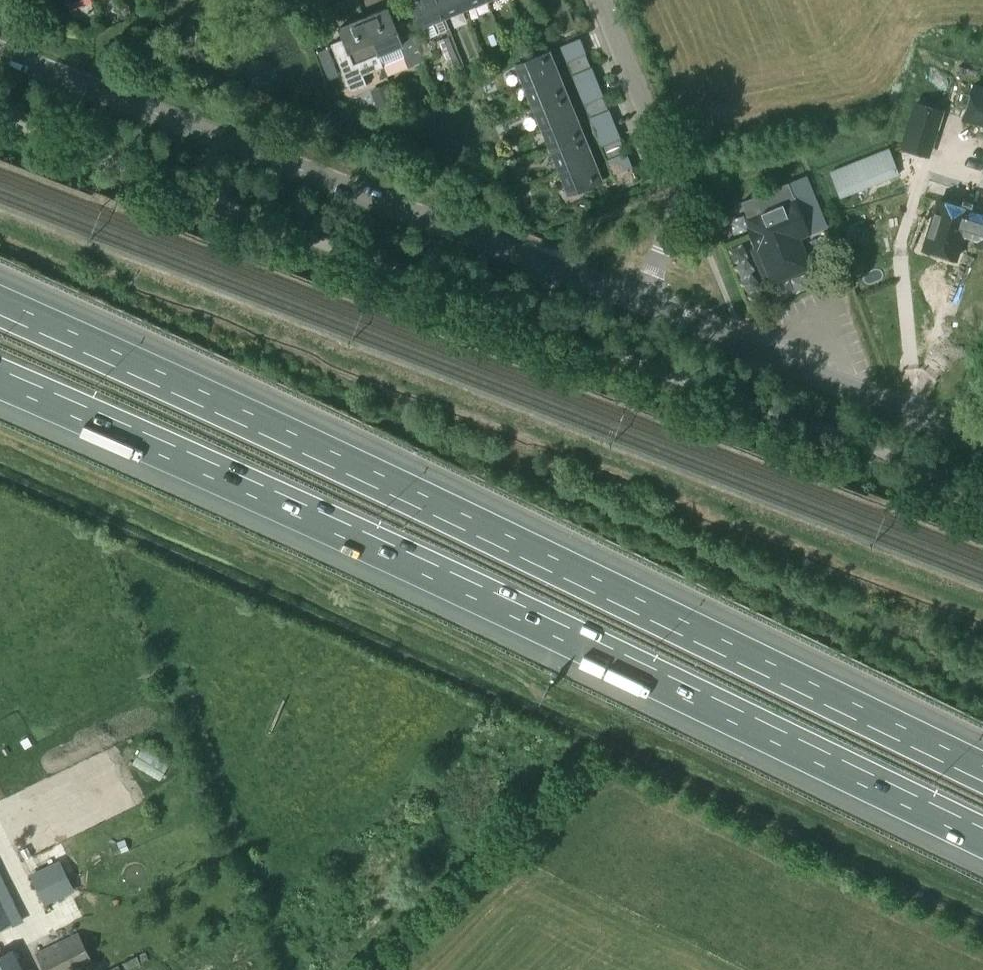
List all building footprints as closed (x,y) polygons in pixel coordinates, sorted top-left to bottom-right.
[(421,27),(426,39),(448,30),(443,18),(436,0),(411,0),(421,27)] [(465,9),(461,0),(436,0),(443,18),(465,9)] [(486,0),(461,0),(465,9),(486,0)] [(396,31),(387,10),(363,20),(378,56),(379,55),(384,66),(403,58),(407,69),(423,62),(408,26),(396,31)] [(350,92),(366,86),(357,64),(378,56),(363,20),(338,30),(346,50),(335,55),(350,92)] [(525,87),(558,74),(549,51),(516,65),(525,87)] [(569,69),(588,61),(585,54),(566,62),(569,69)] [(572,76),(591,69),(588,61),(569,69),(572,76)] [(533,108),(566,95),(558,74),(525,87),(533,108)] [(395,103),(387,85),(372,91),(380,109),(395,103)] [(973,86),(963,119),(982,125),(982,89),(973,86)] [(542,130),(575,116),(566,95),(533,108),(542,130)] [(586,112),(605,104),(602,97),(583,105),(586,112)] [(589,119),(608,111),(605,104),(586,112),(589,119)] [(915,105),(903,147),(927,154),(939,112),(915,105)] [(550,151),(584,138),(575,116),(542,130),(550,151)] [(559,172),(592,159),(584,138),(550,151),(559,172)] [(603,155),(623,147),(619,139),(600,147),(603,155)] [(605,161),(625,153),(623,147),(603,155),(605,161)] [(898,175),(888,149),(832,171),(842,197),(898,175)] [(568,194),(601,181),(592,159),(559,172),(568,194)] [(957,181),(932,174),(919,218),(956,229),(957,225),(959,220),(966,222),(973,197),(966,195),(969,185),(957,181)] [(792,200),(786,186),(743,204),(752,225),(747,227),(756,250),(760,249),(773,281),(808,266),(796,237),(808,232),(794,199),(792,200)] [(978,227),(975,237),(973,243),(982,246),(982,210),(978,227)] [(27,739),(21,742),(25,748),(31,745),(27,739)] [(161,781),(172,762),(143,745),(132,764),(161,781)] [(46,903),(73,890),(60,863),(33,877),(46,903)] [(10,924),(0,903),(0,929),(10,924)] [(93,965),(78,935),(39,954),(47,969),(82,969),(93,965)] [(10,952),(0,957),(0,969),(19,969),(10,952)] [(142,967),(137,957),(123,964),(126,969),(136,969),(142,967)]
